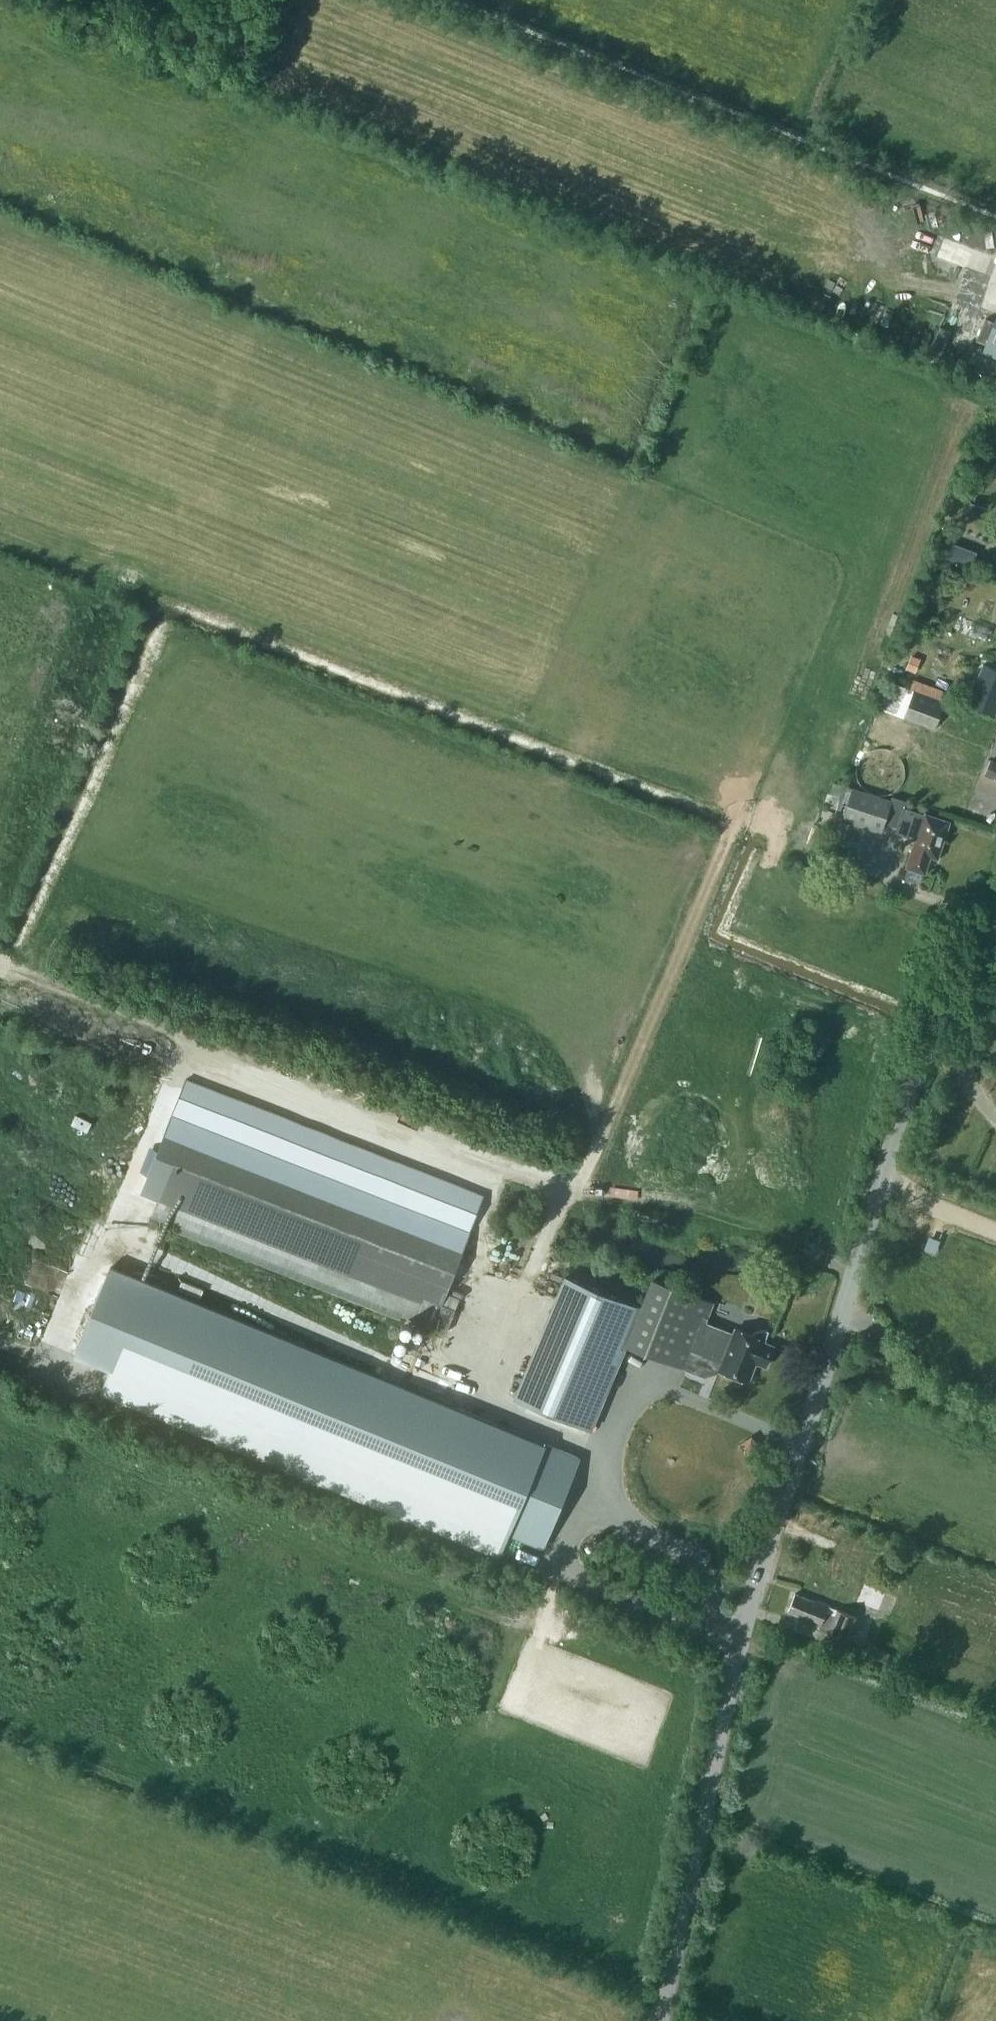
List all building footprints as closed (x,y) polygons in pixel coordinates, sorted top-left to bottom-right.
[(991,314),(978,351),(995,357),(995,316),(991,314)] [(965,546),(959,561),(972,566),(978,550),(965,546)] [(953,630),(986,642),(991,627),(947,610),(942,622),(954,627),(953,630)] [(912,654),(906,668),(915,672),(921,658),(912,654)] [(984,663),(974,690),(995,698),(995,668),(984,663)] [(936,725),(945,703),(915,691),(906,713),(936,725)] [(985,773),(995,778),(995,762),(991,760),(985,773)] [(856,824),(858,819),(884,828),(886,823),(893,801),(891,800),(854,787),(843,819),(856,824)] [(930,853),(937,856),(939,851),(940,852),(943,844),(941,844),(948,821),(924,813),(924,814),(904,807),(898,827),(897,830),(916,837),(913,847),(913,848),(907,864),(924,870),(930,853)] [(428,1323),(447,1330),(459,1300),(444,1294),(476,1214),(195,1105),(151,1216),(428,1324),(428,1323)] [(533,1569),(579,1457),(109,1264),(63,1375),(533,1569)] [(751,1335),(735,1328),(732,1334),(705,1322),(713,1302),(653,1277),(627,1343),(686,1367),(694,1349),(721,1361),(718,1369),(747,1381),(755,1363),(764,1367),(773,1346),(763,1342),(768,1331),(761,1330),(756,1332),(751,1335)] [(887,1591),(865,1582),(855,1607),(878,1616),(887,1591)] [(848,1639),(857,1616),(838,1608),(836,1614),(827,1610),(829,1604),(816,1598),(815,1601),(795,1593),(788,1610),(808,1618),(807,1620),(829,1629),(829,1631),(848,1639)]
